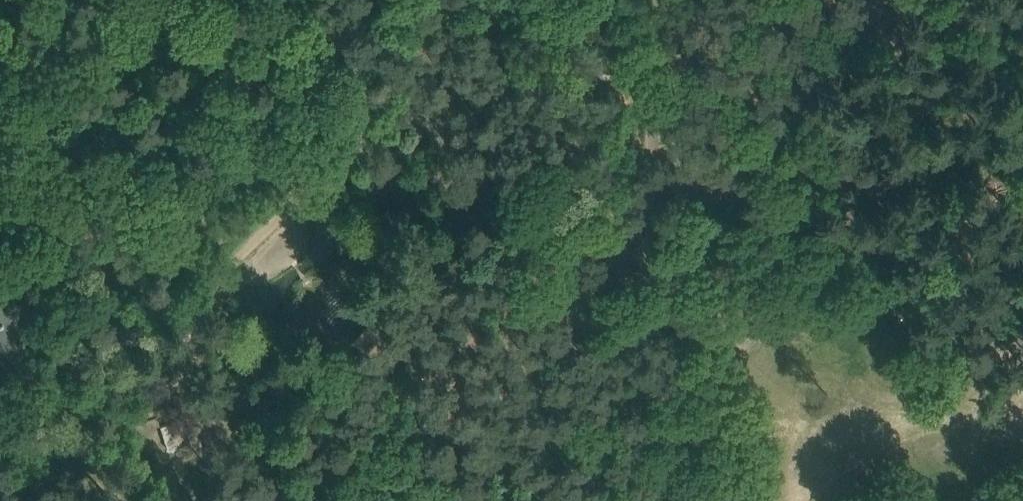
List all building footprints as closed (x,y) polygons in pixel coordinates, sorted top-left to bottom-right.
[(29,351),(13,309),(23,305),(17,289),(0,296),(0,362),(29,351)] [(159,423),(167,447),(189,440),(181,416),(159,423)]
